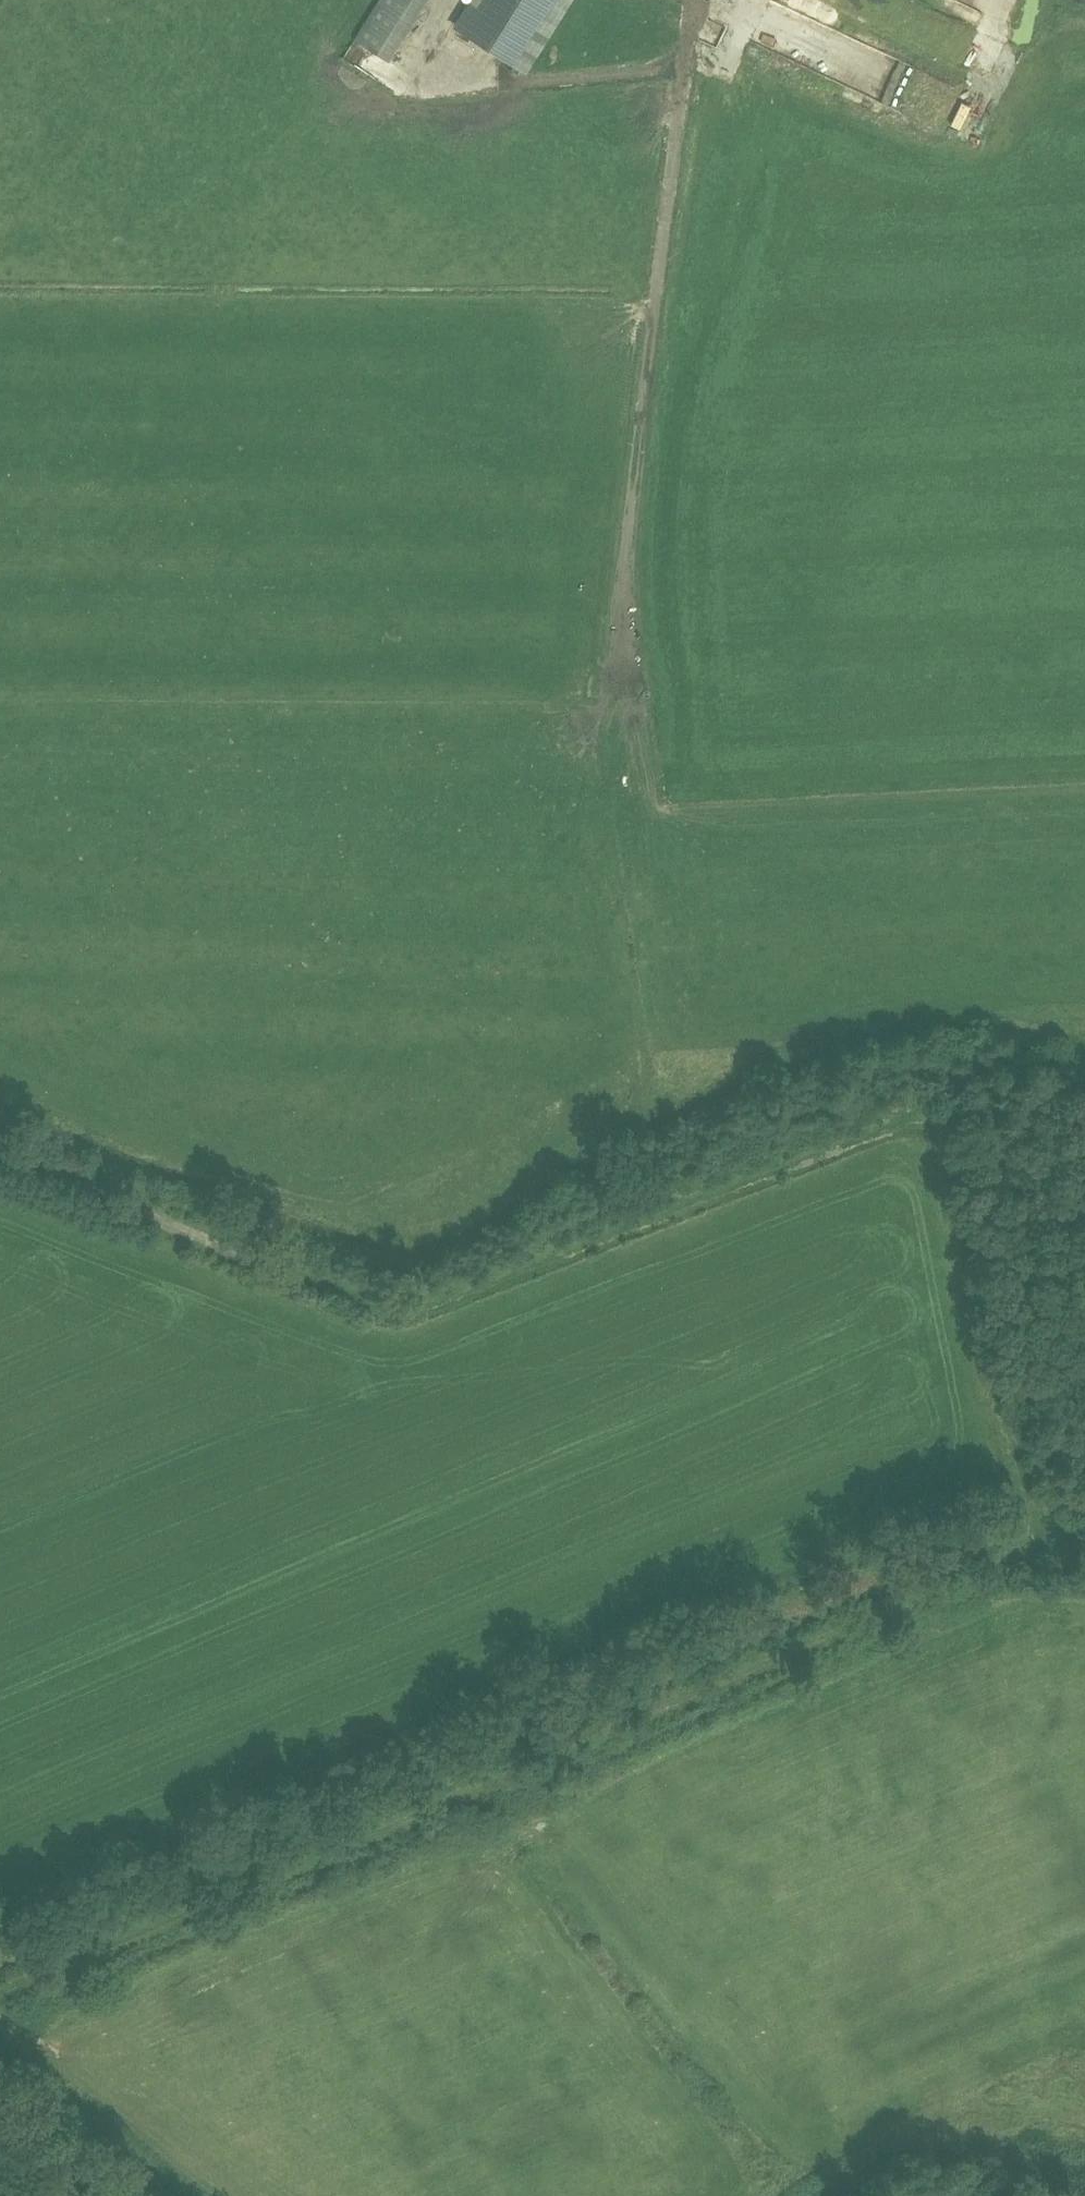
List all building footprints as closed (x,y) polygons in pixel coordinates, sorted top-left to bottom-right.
[(428,0),(379,0),(355,38),(356,39),(347,53),(361,57),(368,46),(390,60),(428,0)] [(565,0),(477,0),(455,36),(520,75),(565,0)] [(964,136),(972,115),(962,111),(954,132),(964,136)]
